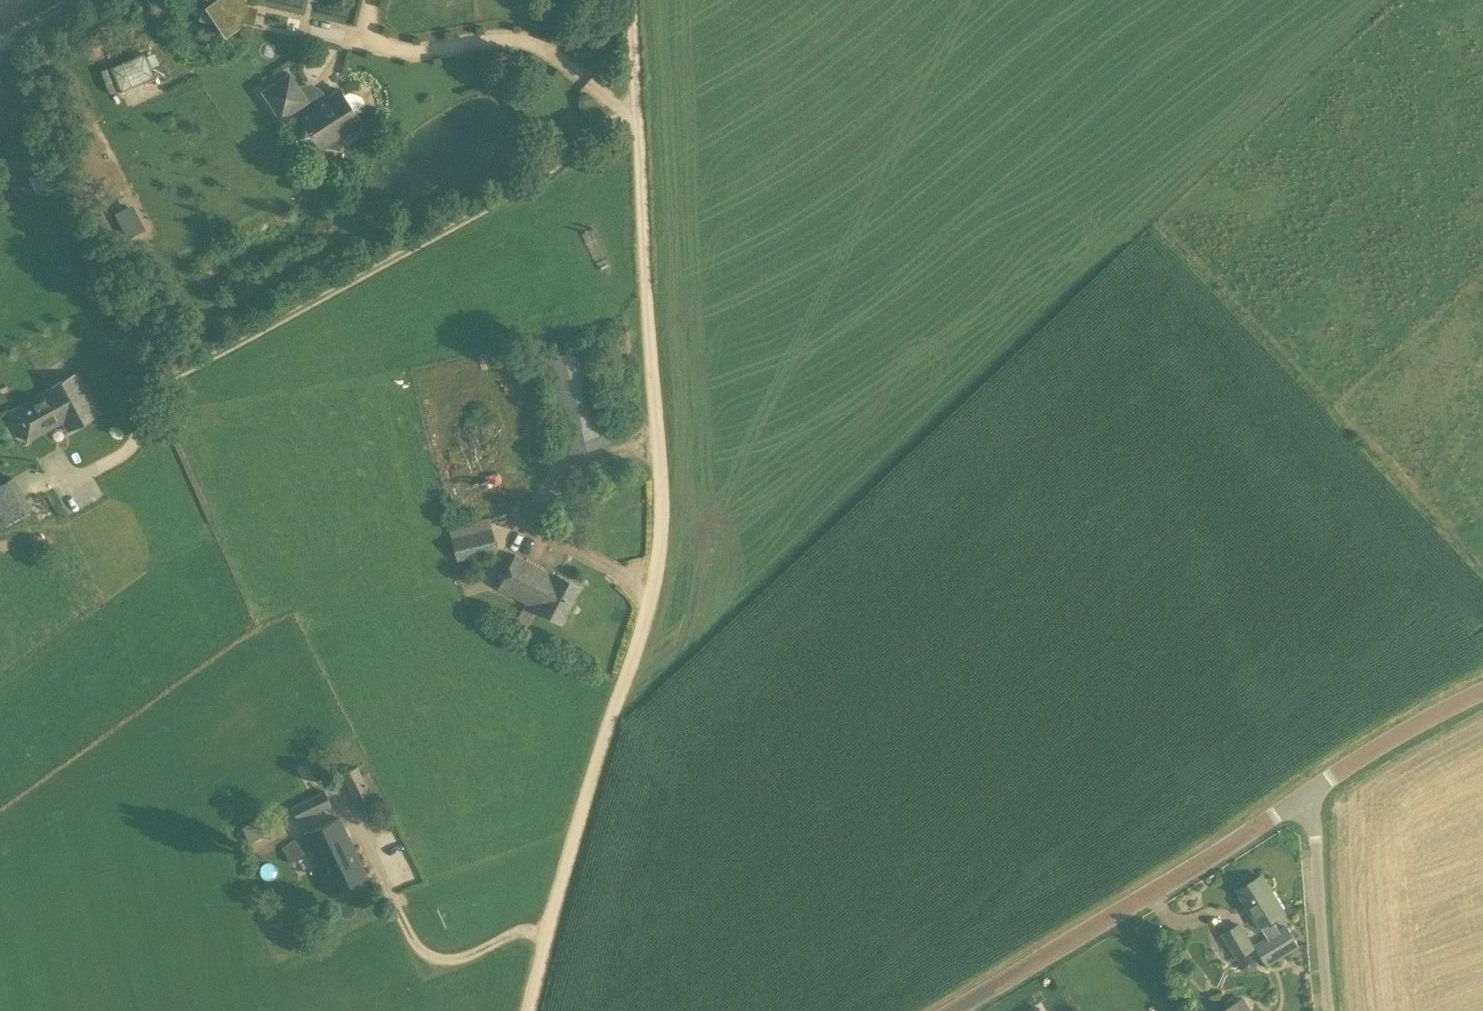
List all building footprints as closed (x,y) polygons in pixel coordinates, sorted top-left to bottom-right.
[(250,6),(246,0),(202,0),(198,19),(215,22),(226,37),(245,24),(252,25),(256,7),(250,6)] [(154,76),(143,53),(109,68),(120,91),(154,76)] [(289,72),(260,90),(279,120),(293,111),(295,113),(299,117),(301,120),(296,140),(317,144),(319,147),(320,146),(339,150),(343,131),(361,119),(358,116),(344,94),(341,89),(325,100),(324,94),(322,91),(312,83),(298,86),(289,72)] [(45,171),(31,177),(36,189),(51,183),(45,171)] [(129,208),(115,215),(127,240),(142,233),(129,208)] [(585,345),(537,358),(560,455),(609,443),(585,345)] [(77,371),(44,390),(8,410),(26,443),(42,434),(63,422),(67,430),(83,421),(100,412),(77,371)] [(0,482),(0,495),(13,518),(29,509),(11,476),(0,482)] [(456,561),(497,551),(489,518),(448,528),(456,561)] [(580,586),(556,573),(515,552),(496,588),(537,610),(561,622),(580,586)] [(340,773),(358,810),(380,799),(363,762),(340,773)] [(331,805),(323,790),(290,806),(297,821),(331,805)] [(267,836),(276,832),(269,819),(267,814),(241,828),(250,845),(267,836)] [(365,874),(338,817),(304,833),(320,866),(332,890),(365,874)] [(291,861),(303,853),(295,840),(282,849),(291,861)] [(1238,889),(1260,925),(1267,935),(1254,943),(1268,965),(1300,945),(1287,923),(1278,928),(1272,918),(1284,910),(1262,875),(1238,889)] [(1240,921),(1220,933),(1236,959),(1255,947),(1240,921)] [(1250,1009),(1243,998),(1222,1010),(1248,1010),(1250,1009)]
